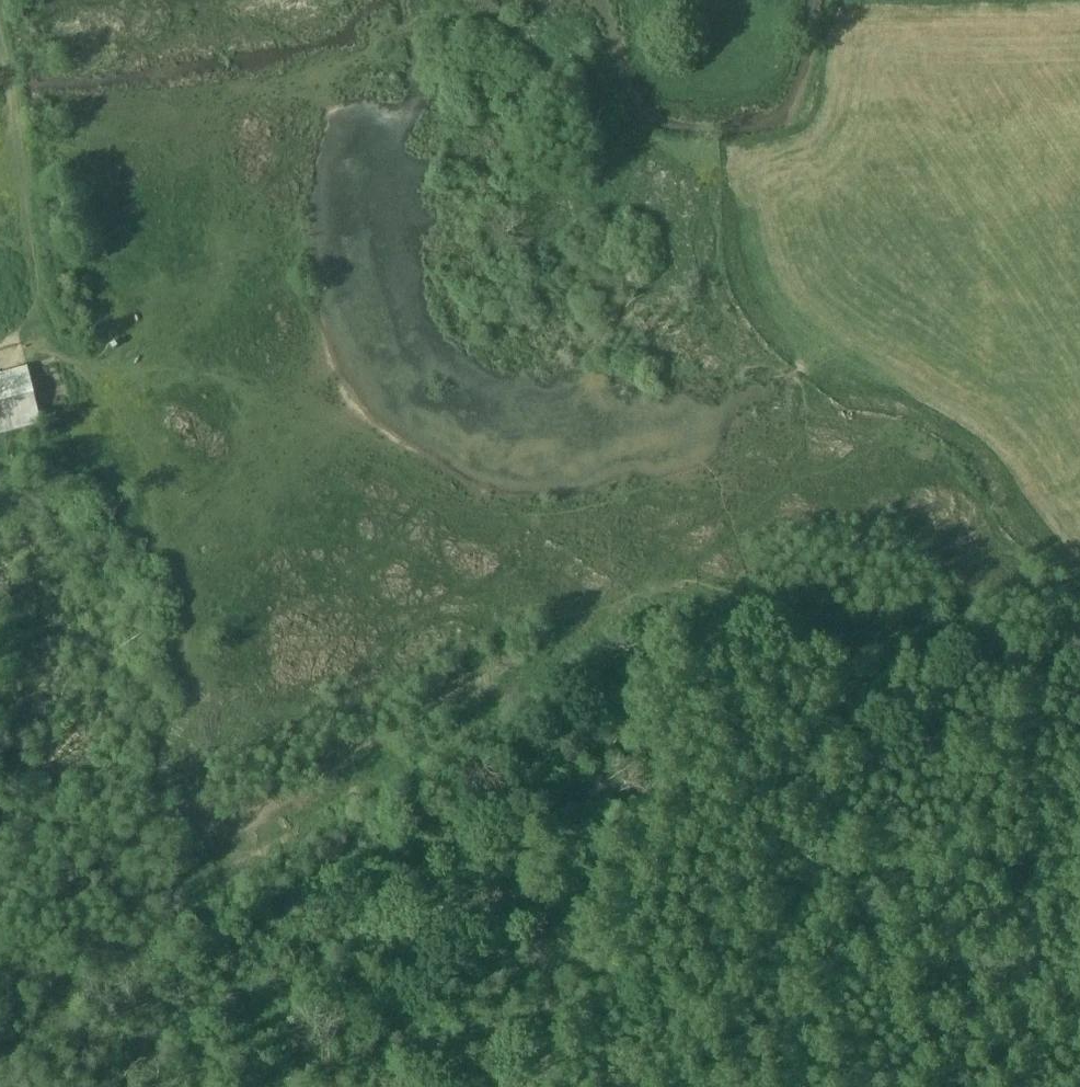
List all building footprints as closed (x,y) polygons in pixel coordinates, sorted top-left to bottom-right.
[(41,426),(29,366),(0,373),(0,436),(41,426)]
